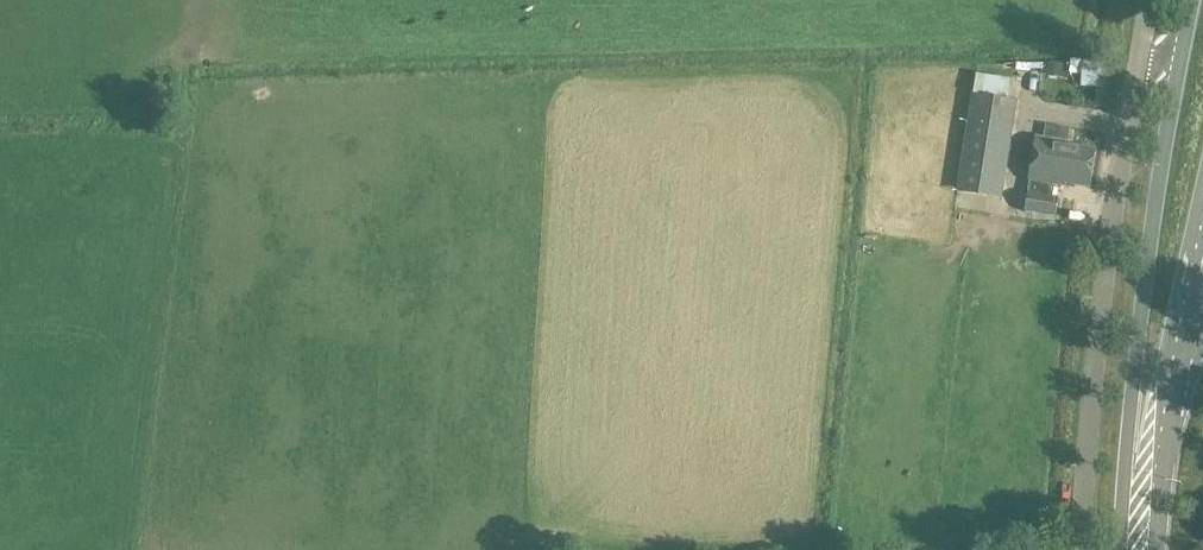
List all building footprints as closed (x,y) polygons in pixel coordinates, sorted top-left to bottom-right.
[(1106,64),(1084,63),(1083,86),(1105,87),(1106,64)] [(961,179),(1003,186),(1016,103),(973,97),(961,179)] [(1091,189),(1097,151),(1071,147),(1072,144),(1037,139),(1030,183),(1055,187),(1065,188),(1065,185),(1091,189)] [(1055,187),(1030,183),(1026,214),(1056,219),(1059,199),(1054,198),(1055,187)]
